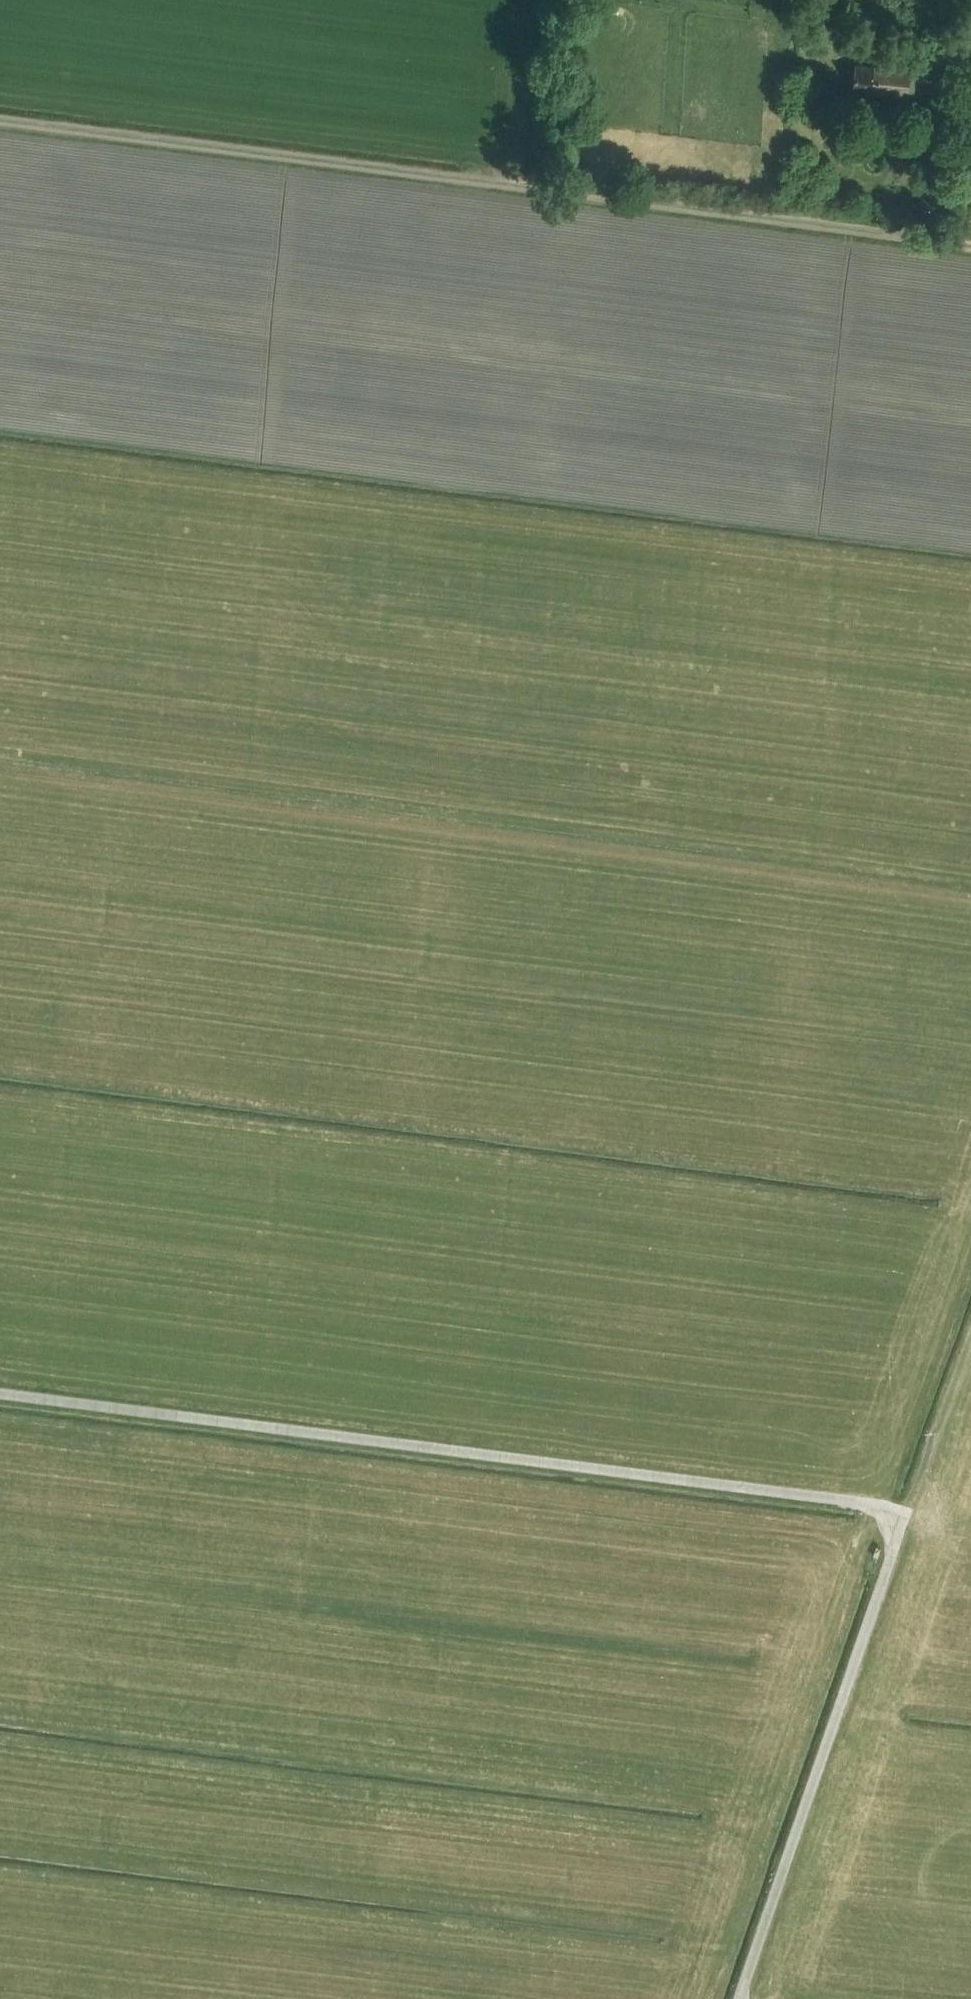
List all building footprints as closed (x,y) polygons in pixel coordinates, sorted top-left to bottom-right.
[(910,98),(914,63),(873,59),(873,65),(854,63),(852,88),(875,90),(875,94),(910,98)]
